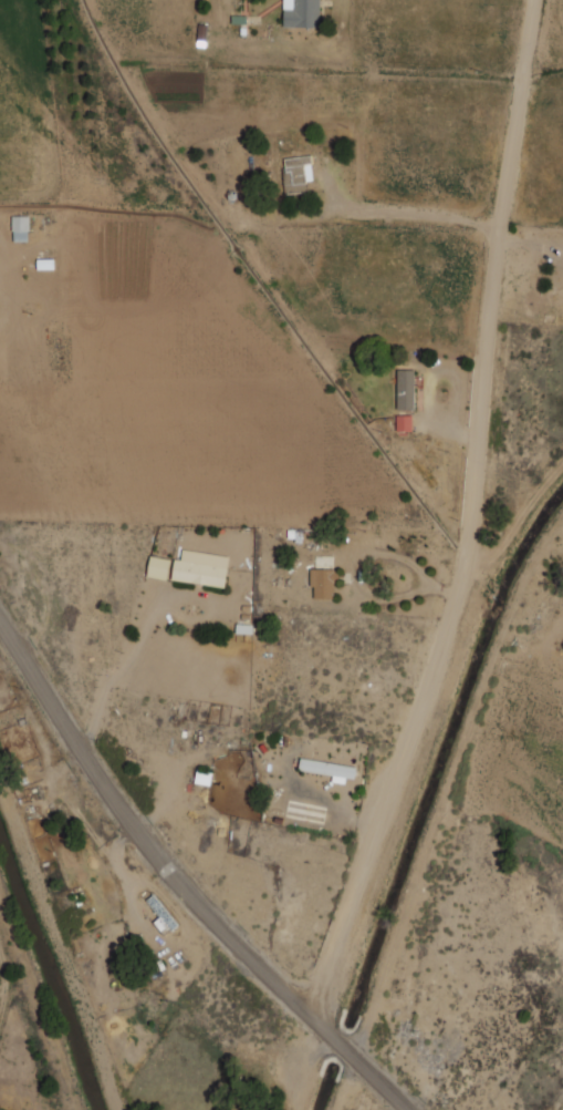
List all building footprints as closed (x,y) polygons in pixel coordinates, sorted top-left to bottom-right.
[(283,27),(319,28),(319,0),(283,0),(283,27)] [(307,192),(306,181),(312,181),(311,156),(282,157),(284,193),(307,192)] [(28,216),(11,216),(12,242),(28,241),(28,216)] [(396,409),(413,410),(414,370),(397,370),(396,409)] [(395,431),(411,431),(411,415),(396,415),(395,431)] [(171,581),(225,586),(228,556),(209,554),(208,563),(173,559),(171,581)] [(167,580),(170,559),(149,556),(146,577),(167,580)] [(309,569),(309,587),(314,587),(313,598),(334,599),(334,570),(309,569)] [(356,766),(300,759),(299,771),(354,777),(356,766)] [(153,922),(163,935),(177,925),(154,894),(146,900),(159,917),(153,922)]
